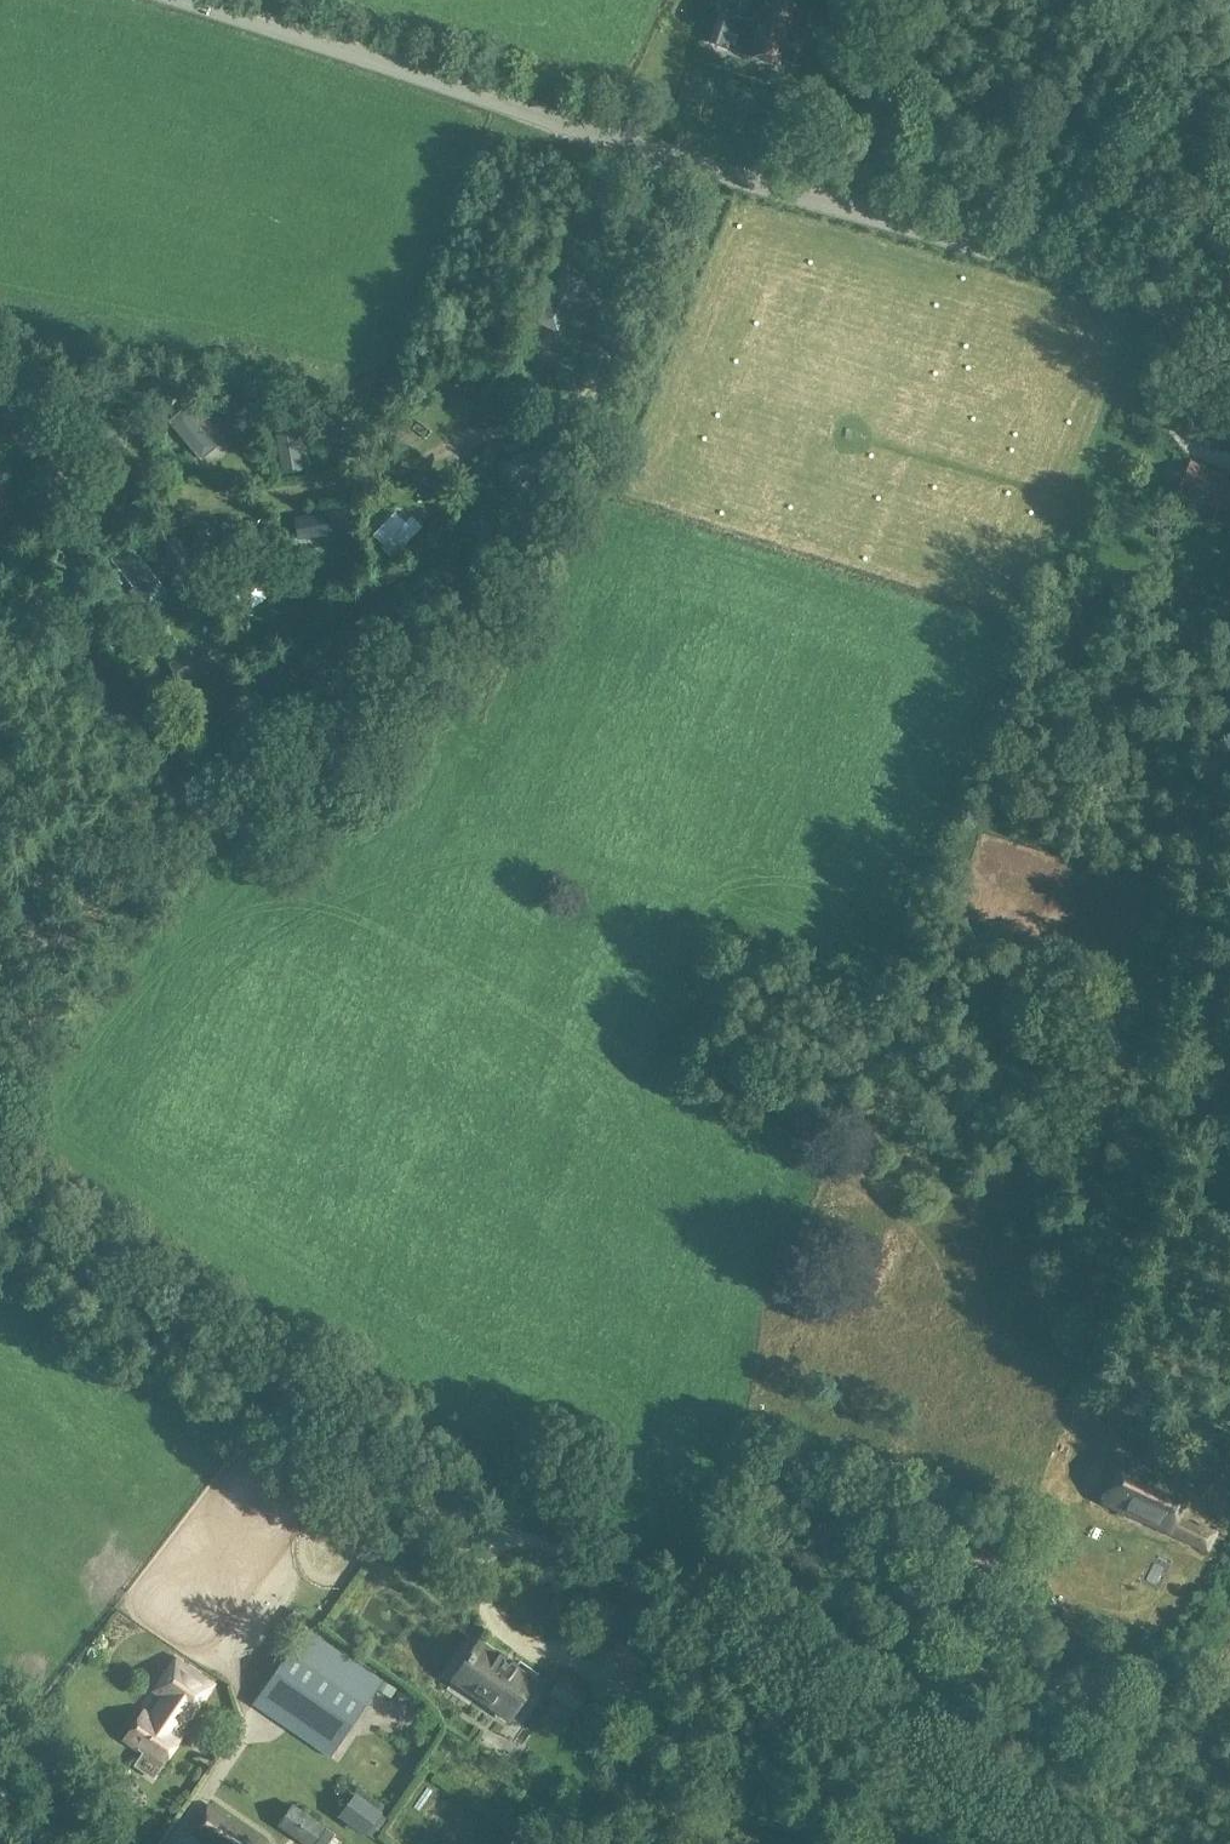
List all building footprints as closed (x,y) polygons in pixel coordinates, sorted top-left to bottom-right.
[(753,22),(734,16),(734,18),(715,11),(704,42),(728,50),(730,45),(743,50),(742,54),(781,68),(802,9),(775,0),(761,0),(753,22)] [(558,331),(581,282),(564,273),(540,323),(558,331)] [(1229,513),(1229,480),(1191,463),(1179,490),(1229,513)] [(330,516),(310,522),(316,546),(336,540),(330,516)] [(381,548),(391,559),(421,528),(411,518),(381,548)] [(118,567),(120,567),(135,586),(130,591),(137,600),(143,596),(149,604),(164,592),(129,548),(121,555),(120,554),(113,560),(118,567)] [(261,568),(227,592),(235,604),(269,579),(261,568)] [(219,668),(210,653),(174,674),(183,690),(219,668)] [(1125,1460),(1106,1502),(1104,1506),(1209,1555),(1220,1532),(1201,1523),(1199,1526),(1179,1517),(1194,1482),(1178,1475),(1174,1482),(1125,1460)] [(321,1638),(306,1659),(293,1650),(260,1696),(338,1751),(386,1683),(321,1638)] [(480,1642),(452,1681),(508,1720),(539,1674),(520,1661),(518,1665),(512,1661),(510,1663),(505,1660),(507,1658),(500,1653),(499,1655),(480,1642)] [(161,1706),(151,1720),(145,1716),(127,1743),(164,1767),(182,1740),(177,1737),(181,1731),(182,1732),(187,1724),(189,1725),(210,1695),(171,1669),(151,1700),(161,1706)] [(592,1688),(566,1671),(549,1696),(576,1713),(592,1688)] [(385,1813),(357,1792),(339,1817),(367,1838),(385,1813)] [(280,1828),(304,1843),(317,1843),(327,1828),(294,1806),(280,1828)] [(241,1830),(212,1812),(197,1835),(211,1843),(265,1843),(241,1830)]
